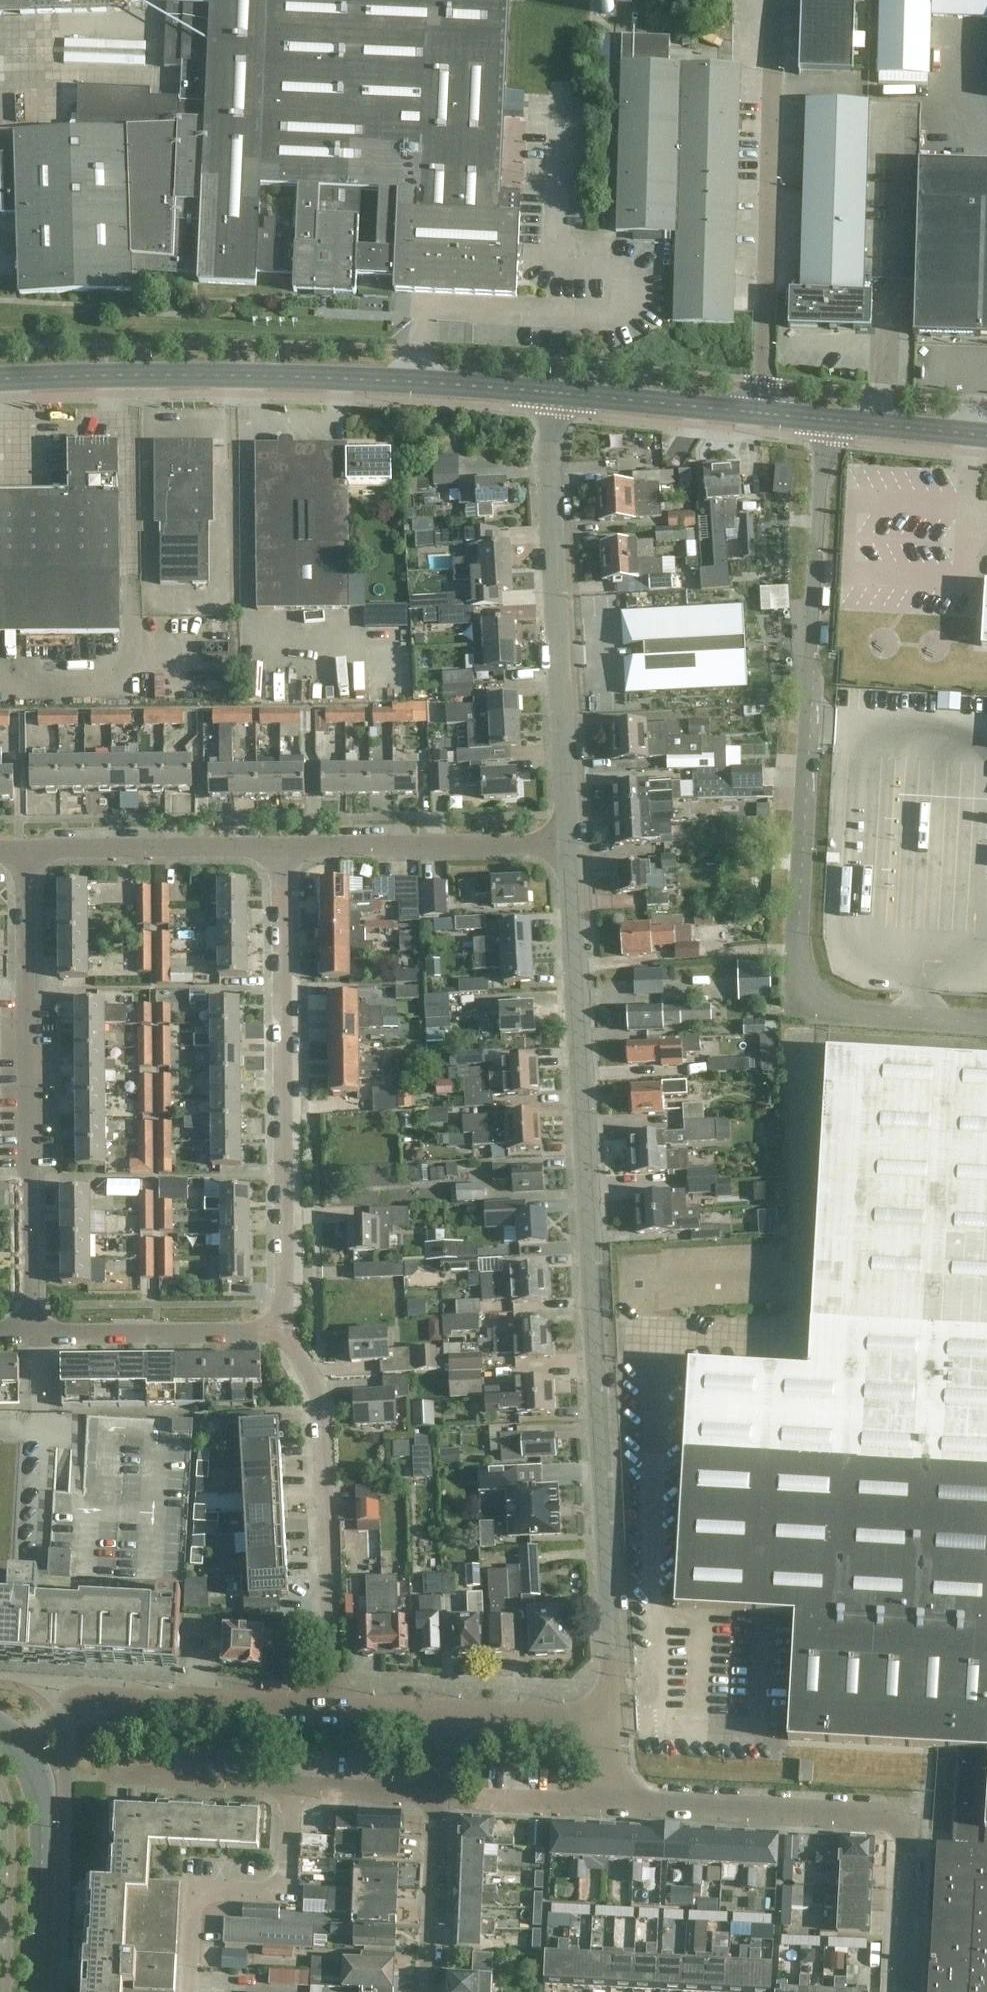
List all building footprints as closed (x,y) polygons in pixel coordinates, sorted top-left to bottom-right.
[(165,68),(183,69),(182,99),(151,98),(152,90),(79,87),(77,132),(15,134),(16,154),(0,155),(0,162),(2,215),(18,215),(20,295),(133,291),(133,271),(200,277),(200,284),(257,286),(257,272),(295,274),(294,292),(357,295),(358,277),(396,279),(395,292),(516,297),(521,194),(501,193),(510,0),(168,0),(165,68)] [(110,0),(0,0),(0,15),(110,13),(110,0)] [(854,43),(855,0),(803,0),(801,70),(853,71),(854,43)] [(879,74),(929,75),(930,0),(870,0),(870,4),(881,4),(879,74)] [(934,18),(986,19),(986,0),(934,0),(934,18)] [(622,37),(621,65),(617,233),(676,234),(673,323),(734,325),(741,68),(669,66),(670,38),(622,37)] [(868,104),(808,102),(802,293),(790,292),(790,294),(788,294),(787,309),(790,309),(789,326),(791,326),(791,325),(870,328),(870,329),(872,329),(873,295),(864,294),(865,279),(863,279),(868,104)] [(917,202),(914,334),(913,334),(913,336),(981,337),(986,337),(986,204),(917,202)] [(257,445),(256,445),(258,610),(350,609),(349,484),(393,483),(392,452),(348,452),(348,445),(347,445),(294,445),(294,441),(291,438),(283,438),(279,441),(279,445),(257,445)] [(69,445),(70,493),(0,494),(0,635),(121,634),(120,493),(118,493),(118,478),(119,478),(119,444),(69,445)] [(210,585),(210,520),(210,446),(159,446),(159,521),(161,521),(161,585),(175,585),(208,585),(210,585)] [(742,517),(742,521),(738,522),(737,501),(743,501),(740,464),(722,466),(727,540),(743,539),(745,559),(755,558),(752,516),(742,517)] [(726,540),(727,540),(722,466),(709,467),(709,469),(704,469),(706,503),(712,503),(716,549),(727,548),(726,540)] [(792,470),(783,469),(778,469),(776,495),(790,496),(792,470)] [(459,471),(434,472),(435,486),(460,485),(459,471)] [(661,484),(663,484),(662,473),(633,475),(634,483),(598,485),(599,504),(661,500),(661,484)] [(493,505),(508,505),(506,481),(476,483),(476,487),(459,488),(460,505),(478,504),(478,518),(494,517),(493,505)] [(662,517),(661,500),(599,504),(600,522),(636,520),(636,519),(662,517)] [(669,527),(685,527),(696,526),(696,512),(668,513),(669,527)] [(713,565),(711,527),(711,523),(698,524),(701,566),(713,565)] [(685,530),(685,527),(669,527),(656,528),(657,544),(687,542),(688,558),(698,557),(698,529),(685,530)] [(467,549),(480,548),(480,560),(456,561),(457,571),(459,571),(511,568),(510,545),(499,545),(499,530),(427,533),(428,547),(467,545),(467,549)] [(654,542),(649,543),(638,543),(638,542),(602,544),(603,563),(655,560),(654,542)] [(655,560),(603,563),(604,581),(640,579),(640,578),(651,578),(652,591),(673,590),(672,576),(664,576),(663,559),(655,560)] [(471,594),(482,593),(512,592),(511,568),(459,571),(460,582),(471,581),(471,594)] [(409,605),(410,612),(471,608),(470,596),(418,598),(418,605),(409,605)] [(979,597),(977,660),(986,660),(986,598),(979,597)] [(743,607),(703,609),(622,613),(623,647),(645,645),(646,659),(624,661),(626,694),(707,690),(747,688),(746,661),(744,634),(743,607)] [(472,621),(471,608),(410,612),(410,623),(441,622),(441,623),(472,621)] [(475,646),(515,644),(514,621),(474,623),(475,646)] [(516,650),(515,644),(475,646),(476,656),(486,655),(486,669),(520,667),(522,664),(522,653),(519,650),(516,650)] [(443,673),(443,687),(474,685),(473,672),(443,673)] [(474,685),(443,687),(444,700),(474,699),(474,685)] [(938,694),(937,710),(960,712),(961,695),(938,694)] [(475,723),(475,725),(520,723),(518,696),(490,697),(490,711),(484,712),(484,709),(480,704),(446,706),(447,724),(469,723),(475,723)] [(373,723),(393,722),(393,708),(373,708),(373,723)] [(393,708),(393,722),(413,722),(413,708),(393,708)] [(300,709),(280,710),(280,723),(300,723),(300,733),(311,733),(311,712),(300,712),(300,709)] [(326,723),(345,723),(346,709),(326,709),(326,712),(316,712),(316,732),(326,733),(326,723)] [(346,709),(345,723),(365,723),(365,709),(346,709)] [(765,717),(765,709),(744,709),(745,718),(765,717)] [(232,711),(233,724),(252,723),(251,710),(232,711)] [(260,723),(280,723),(280,710),(260,710),(260,723)] [(38,726),(58,726),(58,711),(38,711),(38,726)] [(58,711),(58,726),(78,725),(78,711),(58,711)] [(145,725),(164,725),(164,711),(145,711),(145,725)] [(184,711),(164,711),(164,725),(184,725),(184,711)] [(213,724),(233,724),(232,711),(213,711),(213,724)] [(9,726),(9,712),(0,712),(0,726),(9,726)] [(92,726),(111,725),(111,712),(92,712),(92,726)] [(111,712),(111,725),(131,725),(131,712),(111,712)] [(711,735),(710,722),(690,723),(690,736),(711,735)] [(521,747),(520,723),(475,725),(475,723),(469,723),(470,750),(458,750),(458,763),(487,762),(487,749),(521,747)] [(647,723),(611,725),(612,743),(681,738),(680,726),(647,728),(647,723)] [(259,742),(259,757),(269,757),(269,744),(266,744),(266,729),(257,729),(257,742),(259,742)] [(681,738),(612,743),(613,761),(668,759),(668,770),(725,770),(724,739),(681,740),(681,738)] [(15,799),(15,770),(2,770),(2,749),(0,749),(0,799),(15,799)] [(57,791),(59,791),(59,759),(45,760),(45,750),(33,750),(33,760),(32,760),(32,791),(47,791),(47,794),(57,794),(57,791)] [(281,768),(281,797),(305,797),(305,753),(281,753),(281,768)] [(394,767),(393,767),(394,796),(418,796),(418,767),(405,767),(405,754),(394,754),(394,767)] [(346,796),(370,796),(370,767),(358,767),(358,755),(347,755),(347,767),(346,767),(346,796)] [(163,790),(165,790),(165,758),(138,759),(139,790),(153,790),(153,792),(163,792),(163,790)] [(192,758),(165,758),(165,790),(180,789),(180,792),(190,792),(190,789),(192,789),(192,758)] [(86,790),(85,759),(59,759),(59,791),(74,790),(74,793),(84,793),(84,790),(86,790)] [(110,790),(112,790),(112,759),(85,759),(86,790),(100,790),(101,793),(110,793),(110,790)] [(139,790),(138,759),(112,759),(112,790),(127,790),(127,793),(137,793),(137,790),(139,790)] [(732,766),(733,789),(763,788),(762,765),(732,766)] [(447,766),(431,766),(433,793),(449,792),(447,766)] [(322,796),(346,796),(346,767),(322,768),(322,796)] [(370,796),(394,796),(393,767),(370,767),(370,796)] [(209,797),(234,797),(233,768),(209,769),(209,797)] [(234,797),(257,797),(257,768),(233,768),(234,797)] [(257,797),(281,797),(281,768),(257,768),(257,797)] [(483,771),(469,771),(470,787),(483,786),(484,799),(517,798),(516,771),(484,773),(483,771)] [(614,784),(615,805),(672,801),(671,781),(648,782),(614,784)] [(672,801),(615,805),(616,825),(651,823),(671,822),(673,821),(672,801)] [(727,843),(766,840),(765,825),(770,825),(769,816),(737,818),(737,825),(725,826),(727,843)] [(671,822),(651,823),(616,825),(618,846),(672,843),(671,822)] [(663,857),(663,869),(676,868),(676,856),(663,857)] [(650,864),(619,866),(620,894),(648,892),(647,878),(651,878),(650,864)] [(493,879),(475,880),(475,895),(493,894),(494,907),(529,905),(528,878),(493,880),(493,879)] [(373,879),(373,893),(374,903),(385,903),(385,879),(373,879)] [(396,903),(396,879),(385,879),(385,903),(396,903)] [(408,903),(407,879),(396,879),(396,903),(399,903),(408,903)] [(419,879),(407,879),(408,903),(399,903),(399,922),(420,922),(419,879)] [(447,879),(423,879),(424,916),(448,916),(447,879)] [(318,894),(322,894),(322,905),(374,905),(374,903),(373,893),(350,893),(350,880),(321,880),(321,882),(318,882),(318,894)] [(210,906),(248,905),(248,881),(219,881),(219,896),(210,896),(210,906)] [(60,907),(88,907),(88,883),(60,883),(60,907)] [(137,886),(137,905),(151,905),(151,886),(137,886)] [(156,886),(156,905),(170,905),(170,886),(156,886)] [(648,906),(668,905),(668,895),(647,896),(648,906)] [(151,905),(137,905),(137,925),(151,925),(151,905)] [(170,905),(156,905),(156,924),(170,924),(170,905)] [(219,929),(248,929),(248,905),(210,906),(210,916),(219,916),(219,929)] [(322,930),(350,929),(350,913),(374,913),(374,905),(322,905),(322,916),(318,917),(318,928),(322,928),(322,930)] [(88,907),(60,907),(60,931),(89,931),(88,907)] [(455,918),(456,932),(486,930),(485,917),(455,918)] [(501,925),(502,939),(474,940),(475,956),(532,953),(530,923),(501,925)] [(622,925),(624,957),(652,956),(652,946),(676,945),(675,927),(651,928),(651,924),(622,925)] [(219,953),(248,953),(248,929),(219,929),(219,952),(219,953)] [(350,929),(322,930),(322,954),(350,954),(350,952),(360,952),(360,953),(374,953),(374,943),(365,943),(365,929),(350,929)] [(89,931),(60,931),(60,954),(89,954),(89,931)] [(400,931),(401,953),(416,952),(416,931),(400,931)] [(137,933),(137,952),(151,952),(151,933),(137,933)] [(155,933),(156,953),(171,953),(170,933),(155,933)] [(151,952),(137,952),(137,972),(152,972),(151,952)] [(219,953),(219,952),(205,952),(205,963),(219,963),(219,977),(248,977),(248,953),(219,953)] [(171,961),(171,953),(156,953),(156,984),(194,984),(194,968),(186,968),(186,961),(171,961)] [(476,971),(504,970),(504,984),(533,983),(532,953),(475,956),(476,971)] [(89,954),(60,954),(60,979),(89,979),(89,954)] [(350,954),(322,954),(322,979),(351,979),(350,954)] [(397,984),(419,984),(419,971),(397,972),(397,984)] [(459,981),(459,993),(489,992),(488,979),(459,981)] [(419,1000),(419,988),(397,989),(397,1000),(419,1000)] [(190,991),(190,1003),(207,1003),(206,990),(190,991)] [(138,993),(138,1024),(151,1024),(151,992),(138,993)] [(369,1006),(359,1006),(359,994),(331,994),(331,1019),(393,1019),(393,1017),(393,1009),(369,1009),(369,1006)] [(427,1030),(451,1029),(449,995),(425,996),(427,1030)] [(212,1024),(241,1024),(240,1000),(211,1000),(212,1024)] [(76,1001),(76,1025),(105,1025),(105,1023),(127,1023),(126,1005),(105,1006),(105,1001),(76,1001)] [(157,1005),(157,1024),(171,1024),(171,1005),(157,1005)] [(500,1005),(483,1005),(484,1016),(501,1015),(502,1035),(536,1034),(535,1006),(501,1007),(500,1005)] [(684,1022),(683,1022),(712,1021),(711,1006),(629,1009),(629,1018),(627,1020),(627,1026),(630,1028),(630,1032),(664,1031),(664,1023),(684,1022)] [(393,1019),(331,1019),(331,1044),(359,1044),(359,1030),(370,1030),(370,1028),(399,1027),(399,1017),(393,1017),(393,1019)] [(423,1033),(422,1021),(406,1022),(406,1033),(423,1033)] [(750,1035),(750,1037),(763,1036),(763,1035),(779,1034),(778,1022),(766,1023),(766,1021),(743,1021),(743,1035),(750,1035)] [(241,1048),(241,1024),(212,1024),(212,1036),(196,1036),(196,1048),(212,1048),(241,1048)] [(105,1025),(76,1025),(77,1049),(106,1049),(105,1025)] [(138,1028),(138,1048),(152,1047),(152,1028),(138,1028)] [(156,1028),(157,1047),(171,1047),(170,1028),(156,1028)] [(763,1036),(750,1037),(751,1053),(783,1052),(782,1039),(772,1039),(772,1038),(763,1038),(763,1036)] [(628,1065),(662,1063),(662,1067),(683,1066),(683,1055),(701,1054),(700,1038),(648,1040),(648,1044),(628,1044),(628,1065)] [(359,1044),(331,1044),(331,1068),(383,1068),(383,1057),(370,1057),(370,1056),(359,1056),(359,1044)] [(427,1055),(430,1055),(439,1055),(438,1046),(427,1047),(427,1055)] [(152,1067),(152,1047),(138,1048),(138,1067),(152,1067)] [(171,1047),(157,1047),(157,1067),(171,1066),(171,1047)] [(241,1048),(212,1048),(212,1072),(241,1071),(241,1048)] [(106,1049),(77,1049),(77,1073),(106,1072),(106,1049)] [(450,1054),(439,1055),(430,1055),(430,1064),(450,1063),(450,1066),(483,1064),(483,1051),(450,1052),(450,1054)] [(828,1052),(810,1371),(690,1364),(675,1608),(795,1615),(795,1620),(796,1620),(794,1657),(793,1657),(793,1661),(794,1661),(792,1697),(791,1697),(791,1701),(792,1701),(789,1738),(788,1741),(792,1742),(792,1741),(828,1743),(832,1744),(832,1743),(869,1745),(869,1746),(872,1746),(873,1745),(908,1747),(908,1748),(912,1748),(948,1750),(952,1750),(958,1750),(953,1847),(939,1847),(938,1863),(937,1863),(937,1866),(938,1866),(937,1881),(936,1881),(936,1884),(937,1884),(937,1899),(935,1899),(935,1902),(936,1902),(935,1916),(934,1916),(934,1928),(935,1928),(934,1944),(933,1943),(933,1946),(934,1946),(933,1961),(932,1964),(930,1991),(986,1991),(986,1061),(828,1052)] [(709,1059),(709,1072),(750,1071),(750,1058),(709,1059)] [(471,1080),(539,1077),(538,1059),(503,1061),(504,1068),(470,1070),(471,1080)] [(383,1068),(331,1068),(332,1093),(360,1093),(360,1079),(370,1079),(370,1077),(383,1077),(383,1068)] [(241,1071),(212,1072),(212,1095),(241,1095),(241,1071)] [(106,1072),(77,1073),(77,1096),(106,1096),(106,1072)] [(138,1076),(138,1095),(153,1095),(153,1076),(138,1076)] [(157,1076),(157,1095),(171,1095),(171,1076),(157,1076)] [(539,1077),(471,1080),(471,1081),(464,1081),(466,1109),(494,1108),(494,1097),(540,1094),(539,1077)] [(688,1096),(687,1092),(687,1084),(655,1085),(655,1088),(632,1088),(633,1099),(630,1100),(631,1111),(633,1111),(633,1114),(649,1113),(649,1116),(665,1115),(664,1097),(688,1096)] [(374,1089),(374,1112),(396,1111),(395,1089),(374,1089)] [(153,1114),(153,1095),(138,1095),(139,1114),(153,1114)] [(171,1095),(157,1095),(158,1114),(172,1114),(171,1095)] [(241,1095),(212,1095),(213,1119),(242,1119),(241,1095)] [(106,1096),(77,1096),(77,1120),(106,1119),(106,1096)] [(684,1106),(684,1122),(705,1121),(704,1105),(684,1106)] [(464,1135),(541,1130),(540,1111),(506,1113),(506,1119),(495,1120),(495,1115),(463,1117),(464,1135)] [(769,1119),(771,1147),(782,1146),(781,1118),(769,1119)] [(106,1119),(77,1120),(78,1143),(107,1143),(106,1119)] [(213,1143),(242,1142),(242,1119),(213,1119),(213,1143)] [(633,1151),(633,1154),(667,1153),(666,1147),(671,1147),(671,1148),(687,1147),(687,1144),(718,1142),(717,1121),(705,1121),(684,1122),(685,1134),(666,1135),(666,1133),(632,1134),(632,1138),(627,1139),(628,1151),(633,1151)] [(139,1143),(153,1143),(153,1122),(139,1122),(139,1143)] [(157,1123),(158,1143),(171,1143),(170,1122),(157,1123)] [(542,1149),(541,1130),(464,1135),(465,1147),(507,1144),(508,1151),(542,1149)] [(242,1142),(213,1143),(213,1167),(242,1167),(242,1142)] [(107,1167),(107,1143),(78,1143),(78,1168),(107,1167)] [(153,1174),(153,1143),(139,1143),(139,1160),(130,1160),(130,1174),(153,1174)] [(171,1163),(171,1143),(158,1143),(158,1163),(171,1163)] [(688,1172),(689,1182),(717,1181),(716,1169),(689,1171),(688,1152),(667,1153),(633,1154),(634,1175),(688,1172)] [(430,1164),(431,1182),(446,1181),(445,1168),(444,1168),(443,1163),(430,1164)] [(543,1167),(530,1167),(507,1169),(507,1166),(494,1167),(495,1184),(514,1182),(515,1193),(532,1191),(544,1191),(543,1167)] [(140,1180),(140,1212),(154,1212),(154,1180),(140,1180)] [(717,1182),(717,1181),(689,1182),(689,1195),(717,1194),(717,1198),(731,1198),(731,1181),(717,1182)] [(753,1183),(754,1201),(776,1200),(775,1182),(753,1183)] [(452,1186),(453,1202),(485,1201),(485,1184),(452,1186)] [(221,1188),(221,1198),(205,1198),(205,1210),(221,1210),(221,1212),(251,1212),(250,1187),(221,1188)] [(62,1213),(91,1213),(91,1189),(62,1189),(62,1213)] [(638,1211),(638,1214),(686,1212),(686,1211),(685,1191),(638,1194),(638,1198),(635,1199),(636,1211),(638,1211)] [(158,1192),(158,1211),(172,1211),(172,1192),(158,1192)] [(525,1201),(501,1202),(485,1203),(487,1229),(518,1228),(519,1244),(548,1243),(546,1212),(526,1213),(525,1201)] [(635,1204),(618,1203),(618,1216),(634,1217),(635,1204)] [(394,1234),(394,1226),(410,1226),(409,1208),(370,1208),(370,1221),(350,1222),(350,1252),(389,1252),(389,1234),(394,1234)] [(764,1209),(766,1235),(778,1234),(777,1209),(764,1209)] [(686,1212),(638,1214),(639,1218),(636,1218),(637,1230),(639,1230),(640,1234),(692,1232),(692,1241),(721,1240),(721,1239),(728,1238),(727,1225),(700,1227),(699,1210),(686,1211),(686,1212)] [(173,1230),(172,1211),(158,1211),(159,1231),(173,1230)] [(154,1212),(140,1212),(140,1231),(154,1231),(154,1212)] [(251,1212),(221,1212),(222,1236),(251,1235),(251,1212)] [(91,1213),(62,1213),(62,1237),(92,1236),(91,1213)] [(214,1259),(251,1259),(251,1235),(222,1236),(222,1247),(214,1247),(214,1259)] [(392,1249),(405,1248),(405,1235),(392,1235),(392,1249)] [(92,1236),(62,1237),(62,1260),(92,1260),(92,1236)] [(139,1240),(140,1259),(154,1259),(154,1239),(139,1240)] [(158,1240),(159,1259),(173,1259),(173,1240),(158,1240)] [(464,1242),(446,1243),(447,1261),(478,1259),(477,1245),(464,1246),(464,1242)] [(433,1261),(447,1261),(446,1243),(425,1244),(426,1261),(433,1260),(433,1261)] [(155,1279),(154,1259),(140,1259),(140,1279),(155,1279)] [(173,1278),(173,1259),(159,1259),(159,1278),(173,1278)] [(251,1283),(251,1259),(214,1259),(214,1268),(222,1268),(222,1283),(251,1283)] [(478,1259),(447,1261),(433,1261),(434,1269),(442,1274),(478,1272),(478,1259)] [(92,1260),(62,1260),(63,1285),(92,1284),(92,1260)] [(387,1264),(354,1266),(355,1280),(378,1279),(378,1275),(387,1275),(387,1264)] [(481,1274),(481,1287),(550,1283),(549,1270),(547,1270),(546,1265),(511,1267),(511,1273),(481,1274)] [(550,1297),(550,1283),(481,1287),(482,1299),(513,1297),(513,1303),(549,1302),(549,1297),(550,1297)] [(408,1319),(426,1318),(425,1300),(407,1301),(408,1319)] [(448,1317),(479,1315),(480,1315),(480,1301),(456,1302),(457,1303),(447,1303),(448,1316),(448,1317)] [(479,1331),(479,1315),(448,1317),(448,1316),(443,1316),(444,1338),(452,1337),(451,1332),(479,1331)] [(495,1343),(553,1340),(552,1326),(550,1326),(550,1322),(515,1324),(515,1329),(494,1330),(495,1343)] [(381,1374),(405,1373),(443,1371),(442,1349),(437,1350),(437,1347),(388,1350),(387,1332),(350,1334),(352,1363),(381,1362),(381,1374)] [(553,1354),(553,1340),(495,1343),(495,1354),(516,1353),(516,1360),(539,1359),(551,1358),(551,1354),(553,1354)] [(449,1356),(449,1373),(481,1371),(481,1372),(484,1372),(483,1354),(449,1356)] [(177,1406),(205,1406),(205,1359),(177,1360),(177,1406)] [(233,1359),(205,1359),(205,1406),(234,1406),(233,1359)] [(253,1385),(261,1385),(261,1359),(233,1359),(234,1406),(255,1406),(255,1408),(257,1408),(256,1404),(254,1404),(253,1385)] [(63,1407),(92,1407),(92,1360),(62,1361),(63,1407)] [(120,1360),(92,1360),(92,1407),(121,1407),(120,1360)] [(121,1407),(149,1407),(148,1360),(120,1360),(121,1407)] [(177,1360),(148,1360),(149,1407),(177,1406),(177,1360)] [(0,1361),(0,1408),(20,1407),(20,1406),(19,1406),(19,1387),(19,1361),(0,1361)] [(483,1397),(481,1372),(481,1371),(449,1373),(451,1398),(483,1397)] [(356,1426),(397,1424),(396,1399),(410,1398),(409,1377),(383,1378),(384,1390),(354,1392),(356,1426)] [(486,1400),(555,1396),(554,1381),(552,1381),(552,1377),(517,1379),(518,1387),(485,1389),(486,1400)] [(519,1416),(544,1415),(554,1414),(554,1410),(556,1410),(555,1396),(486,1400),(486,1410),(519,1408),(519,1416)] [(434,1403),(413,1404),(414,1428),(435,1427),(434,1403)] [(262,1413),(228,1415),(228,1427),(240,1426),(242,1448),(281,1446),(279,1424),(262,1424),(262,1413)] [(193,1423),(174,1422),(174,1434),(192,1435),(193,1423)] [(524,1458),(544,1457),(557,1456),(556,1451),(558,1451),(558,1440),(556,1440),(555,1436),(525,1437),(525,1434),(503,1436),(504,1441),(502,1441),(503,1462),(524,1461),(524,1458)] [(393,1441),(394,1458),(410,1458),(410,1441),(393,1441)] [(88,1661),(88,1657),(177,1662),(181,1593),(158,1592),(158,1604),(80,1600),(80,1604),(40,1602),(41,1580),(15,1579),(23,1445),(0,1443),(0,1656),(88,1661)] [(281,1446),(242,1448),(243,1470),(282,1468),(281,1446)] [(197,1470),(209,1471),(210,1463),(197,1462),(197,1470)] [(282,1468),(243,1470),(244,1491),(283,1489),(282,1468)] [(480,1491),(508,1490),(510,1536),(560,1534),(559,1516),(561,1516),(560,1504),(558,1504),(557,1486),(518,1488),(517,1468),(479,1470),(480,1491)] [(209,1479),(209,1471),(197,1470),(196,1478),(209,1479)] [(476,1472),(463,1472),(463,1485),(476,1485),(476,1472)] [(283,1489),(244,1491),(245,1513),(284,1510),(283,1489)] [(379,1522),(378,1504),(356,1504),(357,1522),(379,1522)] [(194,1514),(206,1515),(207,1507),(195,1506),(194,1514)] [(284,1510),(245,1513),(246,1534),(285,1532),(284,1510)] [(206,1523),(206,1515),(194,1514),(194,1522),(206,1523)] [(285,1532),(246,1534),(247,1555),(247,1556),(286,1553),(285,1532)] [(495,1548),(494,1537),(481,1538),(481,1549),(495,1548)] [(524,1613),(527,1613),(531,1613),(533,1654),(536,1654),(536,1657),(548,1656),(548,1654),(569,1652),(566,1611),(537,1612),(536,1598),(540,1598),(538,1546),(519,1547),(522,1599),(523,1599),(524,1613)] [(191,1557),(203,1558),(204,1550),(192,1549),(191,1557)] [(49,1576),(70,1577),(71,1554),(51,1553),(49,1576)] [(247,1556),(247,1555),(241,1555),(243,1577),(288,1575),(286,1553),(247,1556)] [(203,1566),(203,1558),(191,1557),(191,1565),(203,1566)] [(466,1567),(467,1586),(480,1586),(480,1566),(466,1567)] [(494,1602),(495,1615),(491,1615),(493,1654),(516,1653),(514,1618),(511,1618),(508,1618),(508,1600),(520,1599),(519,1567),(507,1567),(507,1571),(489,1571),(490,1602),(494,1602)] [(289,1597),(288,1575),(243,1577),(245,1611),(280,1609),(280,1598),(289,1597)] [(455,1575),(440,1576),(441,1593),(443,1593),(443,1596),(455,1595),(455,1575)] [(424,1594),(441,1593),(440,1576),(423,1576),(424,1594)] [(385,1654),(383,1577),(368,1578),(369,1618),(359,1618),(360,1652),(360,1655),(364,1654),(364,1656),(369,1658),(374,1656),(374,1654),(377,1654),(377,1655),(379,1655),(379,1654),(385,1654)] [(397,1577),(383,1577),(385,1654),(390,1654),(392,1654),(396,1654),(396,1655),(401,1657),(406,1655),(406,1653),(410,1653),(410,1651),(409,1651),(408,1617),(398,1617),(397,1577)] [(480,1629),(481,1628),(483,1628),(482,1596),(468,1597),(469,1617),(452,1618),(454,1653),(457,1653),(457,1655),(469,1654),(469,1653),(472,1652),(472,1650),(481,1650),(480,1629)] [(441,1614),(436,1614),(436,1601),(420,1601),(420,1616),(417,1617),(418,1636),(421,1636),(422,1653),(427,1653),(427,1656),(438,1655),(438,1653),(443,1653),(441,1614)] [(265,1630),(225,1627),(223,1664),(243,1665),(243,1666),(246,1666),(250,1671),(256,1671),(259,1667),(263,1668),(264,1647),(272,1648),(273,1631),(265,1631),(265,1630)] [(801,1763),(800,1782),(813,1783),(814,1763),(801,1763)] [(150,1876),(152,1845),(259,1851),(261,1811),(244,1810),(244,1816),(205,1814),(206,1808),(172,1806),(172,1812),(113,1809),(112,1827),(118,1827),(116,1865),(110,1865),(109,1881),(89,1880),(89,1898),(94,1898),(92,1937),(86,1936),(85,1955),(91,1955),(89,1988),(84,1988),(83,1991),(175,1991),(181,1883),(150,1881),(150,1876)] [(402,1820),(395,1813),(395,1814),(361,1813),(338,1812),(338,1832),(400,1834),(401,1821),(402,1820)] [(486,1845),(486,1846),(514,1847),(515,1839),(498,1838),(498,1841),(494,1841),(495,1819),(464,1817),(460,1823),(459,1844),(486,1845)] [(530,1822),(529,1847),(542,1848),(544,1823),(530,1822)] [(579,1880),(582,1823),(554,1822),(552,1857),(575,1858),(575,1862),(572,1862),(571,1880),(578,1880),(579,1880)] [(607,1860),(609,1825),(582,1823),(579,1880),(578,1880),(577,1901),(586,1902),(588,1862),(585,1862),(585,1859),(607,1860)] [(634,1883),(637,1826),(609,1825),(607,1860),(630,1861),(630,1865),(627,1865),(626,1883),(634,1883)] [(637,1826),(634,1883),(642,1883),(643,1865),(640,1865),(640,1861),(662,1862),(664,1827),(646,1826),(637,1826)] [(687,1828),(669,1827),(667,1862),(691,1864),(690,1868),(687,1868),(686,1886),(694,1886),(695,1886),(697,1829),(687,1829),(687,1828)] [(725,1831),(697,1829),(695,1886),(694,1886),(693,1889),(693,1907),(702,1908),(704,1869),(700,1868),(700,1865),(723,1866),(725,1831)] [(725,1831),(723,1866),(745,1867),(745,1871),(742,1871),(741,1889),(749,1889),(752,1832),(725,1831)] [(400,1834),(338,1832),(335,1832),(334,1847),(356,1848),(356,1847),(363,1847),(363,1857),(387,1858),(399,1859),(400,1834)] [(752,1832),(749,1889),(757,1890),(758,1871),(755,1871),(755,1867),(778,1868),(780,1833),(752,1832)] [(328,1837),(301,1835),(301,1847),(327,1848),(328,1837)] [(874,1866),(874,1867),(876,1839),(875,1839),(875,1838),(841,1837),(840,1860),(836,1859),(836,1856),(818,1855),(818,1864),(835,1865),(835,1864),(874,1866)] [(458,1864),(499,1866),(499,1857),(485,1857),(486,1846),(486,1845),(459,1844),(458,1864)] [(538,1848),(537,1864),(545,1865),(546,1848),(538,1848)] [(356,1872),(355,1884),(399,1886),(399,1866),(356,1864),(356,1861),(331,1860),(330,1871),(356,1872)] [(793,1882),(794,1862),(785,1862),(784,1881),(793,1882)] [(498,1875),(499,1866),(458,1864),(457,1884),(456,1884),(456,1885),(484,1886),(485,1875),(498,1875)] [(872,1888),(874,1867),(874,1866),(835,1864),(835,1865),(835,1875),(841,1875),(840,1887),(872,1888)] [(536,1888),(544,1888),(545,1872),(537,1872),(536,1888)] [(578,1881),(557,1880),(556,1896),(576,1898),(578,1881)] [(399,1886),(355,1884),(355,1894),(349,1894),(349,1892),(330,1891),(330,1889),(305,1888),(304,1901),(328,1902),(398,1905),(399,1886)] [(456,1885),(455,1906),(483,1907),(484,1895),(497,1895),(498,1886),(484,1886),(456,1885)] [(871,1911),(872,1888),(840,1887),(840,1899),(826,1898),(825,1908),(833,1909),(871,1911)] [(693,1889),(671,1888),(670,1906),(693,1907),(693,1889)] [(784,1888),(783,1907),(791,1907),(807,1908),(808,1897),(792,1896),(792,1888),(784,1888)] [(502,1895),(504,1909),(529,1905),(528,1892),(502,1895)] [(535,1909),(543,1909),(544,1893),(536,1893),(535,1909)] [(398,1905),(328,1902),(328,1912),(349,1913),(349,1911),(354,1911),(354,1922),(397,1924),(398,1905)] [(280,1907),(244,1905),(244,1919),(280,1920),(280,1907)] [(552,1914),(572,1915),(572,1906),(553,1905),(552,1914)] [(455,1926),(496,1928),(496,1919),(483,1918),(483,1907),(455,1906),(455,1907),(456,1907),(455,1926)] [(591,1907),(572,1906),(572,1915),(591,1916),(591,1907)] [(615,1917),(616,1908),(597,1907),(596,1916),(615,1917)] [(790,1927),(791,1907),(783,1907),(782,1926),(790,1927)] [(635,1909),(616,1908),(615,1917),(634,1918),(635,1909)] [(543,1909),(535,1909),(535,1926),(543,1926),(543,1909)] [(640,1909),(640,1918),(659,1919),(660,1910),(640,1909)] [(870,1934),(871,1911),(833,1909),(832,1919),(839,1919),(838,1932),(870,1934)] [(665,1911),(664,1919),(684,1920),(684,1912),(665,1911)] [(709,1922),(709,1913),(690,1912),(690,1921),(709,1922)] [(709,1913),(709,1922),(728,1923),(728,1914),(709,1913)] [(753,1924),(753,1915),(734,1914),(734,1923),(753,1924)] [(772,1916),(753,1915),(753,1924),(772,1925),(772,1916)] [(581,1917),(572,1917),(572,1932),(580,1933),(581,1917)] [(242,1943),(314,1946),(315,1925),(224,1921),(223,1944),(242,1945),(242,1943)] [(678,1944),(679,1922),(665,1921),(664,1944),(678,1944)] [(549,1922),(548,1941),(556,1942),(557,1922),(549,1922)] [(396,1928),(332,1926),(331,1935),(352,1936),(352,1934),(356,1934),(355,1947),(396,1949),(396,1928)] [(455,1926),(454,1948),(482,1949),(482,1936),(496,1936),(496,1928),(455,1926)] [(742,1926),(742,1935),(751,1936),(752,1926),(742,1926)] [(543,1930),(535,1929),(533,1951),(542,1951),(543,1930)] [(782,1945),(801,1946),(801,1937),(782,1937),(782,1945)] [(801,1937),(801,1946),(820,1947),(820,1938),(801,1937)] [(828,1947),(848,1948),(848,1939),(829,1938),(828,1947)] [(848,1939),(848,1948),(867,1949),(868,1940),(848,1939)] [(545,1985),(568,1986),(570,1947),(570,1940),(560,1940),(559,1953),(547,1952),(545,1985)] [(647,1958),(636,1957),(634,1989),(656,1991),(659,1945),(647,1945),(647,1958)] [(293,1949),(263,1947),(263,1955),(293,1956),(293,1949)] [(580,1948),(570,1947),(568,1986),(590,1987),(592,1955),(580,1954),(580,1948)] [(707,1954),(705,1991),(727,1991),(729,1962),(728,1962),(729,1949),(713,1948),(712,1955),(707,1954)] [(837,1948),(836,1968),(847,1969),(848,1949),(837,1948)] [(253,1971),(255,1951),(223,1949),(222,1969),(253,1971)] [(603,1956),(592,1955),(590,1987),(612,1988),(614,1949),(603,1949),(603,1956)] [(624,1950),(614,1949),(612,1988),(634,1989),(636,1957),(624,1957),(624,1950)] [(751,1957),(749,1991),(771,1991),(773,1964),(761,1964),(762,1950),(751,1950),(751,1957)] [(493,1977),(494,1953),(474,1952),(473,1976),(450,1975),(449,1991),(493,1991),(493,1977)] [(661,1991),(683,1991),(685,1960),(673,1959),(674,1952),(663,1952),(661,1991)] [(312,1973),(395,1977),(396,1956),(363,1954),(363,1961),(313,1958),(312,1972),(312,1973)] [(685,1960),(683,1991),(685,1991),(705,1991),(707,1954),(697,1954),(696,1960),(685,1960)] [(729,1962),(727,1991),(749,1991),(751,1957),(741,1956),(740,1963),(729,1962)] [(343,1988),(343,1989),(361,1990),(361,1991),(394,1991),(395,1977),(312,1973),(312,1972),(271,1971),(270,1986),(343,1988)] [(822,1991),(810,1990),(811,1978),(800,1977),(799,1990),(800,1990),(800,1991),(822,1991)] [(845,1991),(846,1980),(835,1979),(835,1991),(822,1991),(845,1991)] [(800,1990),(799,1990),(788,1989),(788,1983),(777,1982),(777,1991),(800,1991),(800,1990)]
